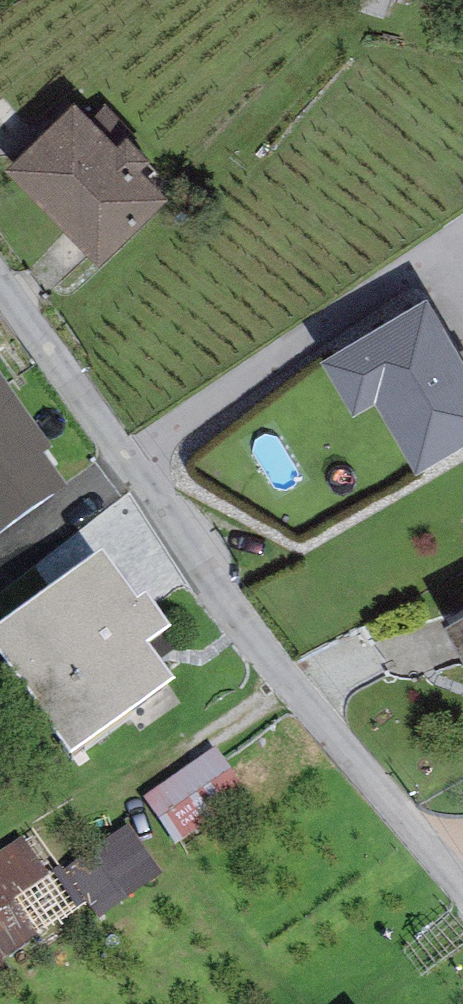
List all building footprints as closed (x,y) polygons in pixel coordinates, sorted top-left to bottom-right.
[(167,188),(74,91),(5,156),(98,254),(167,188)] [(322,343),(353,398),(374,386),(414,456),(462,428),(462,343),(428,282),(322,343)] [(58,490),(36,460),(51,449),(0,379),(0,533),(58,490)] [(0,631),(0,661),(71,758),(173,684),(147,648),(170,631),(146,599),(138,606),(102,557),(0,631)] [(445,607),(462,645),(462,597),(445,607)] [(218,750),(144,797),(175,844),(248,796),(218,750)] [(97,918),(163,874),(124,815),(105,827),(112,837),(64,870),(87,903),(97,918)] [(36,829),(0,854),(0,962),(87,903),(64,870),(36,829)]
